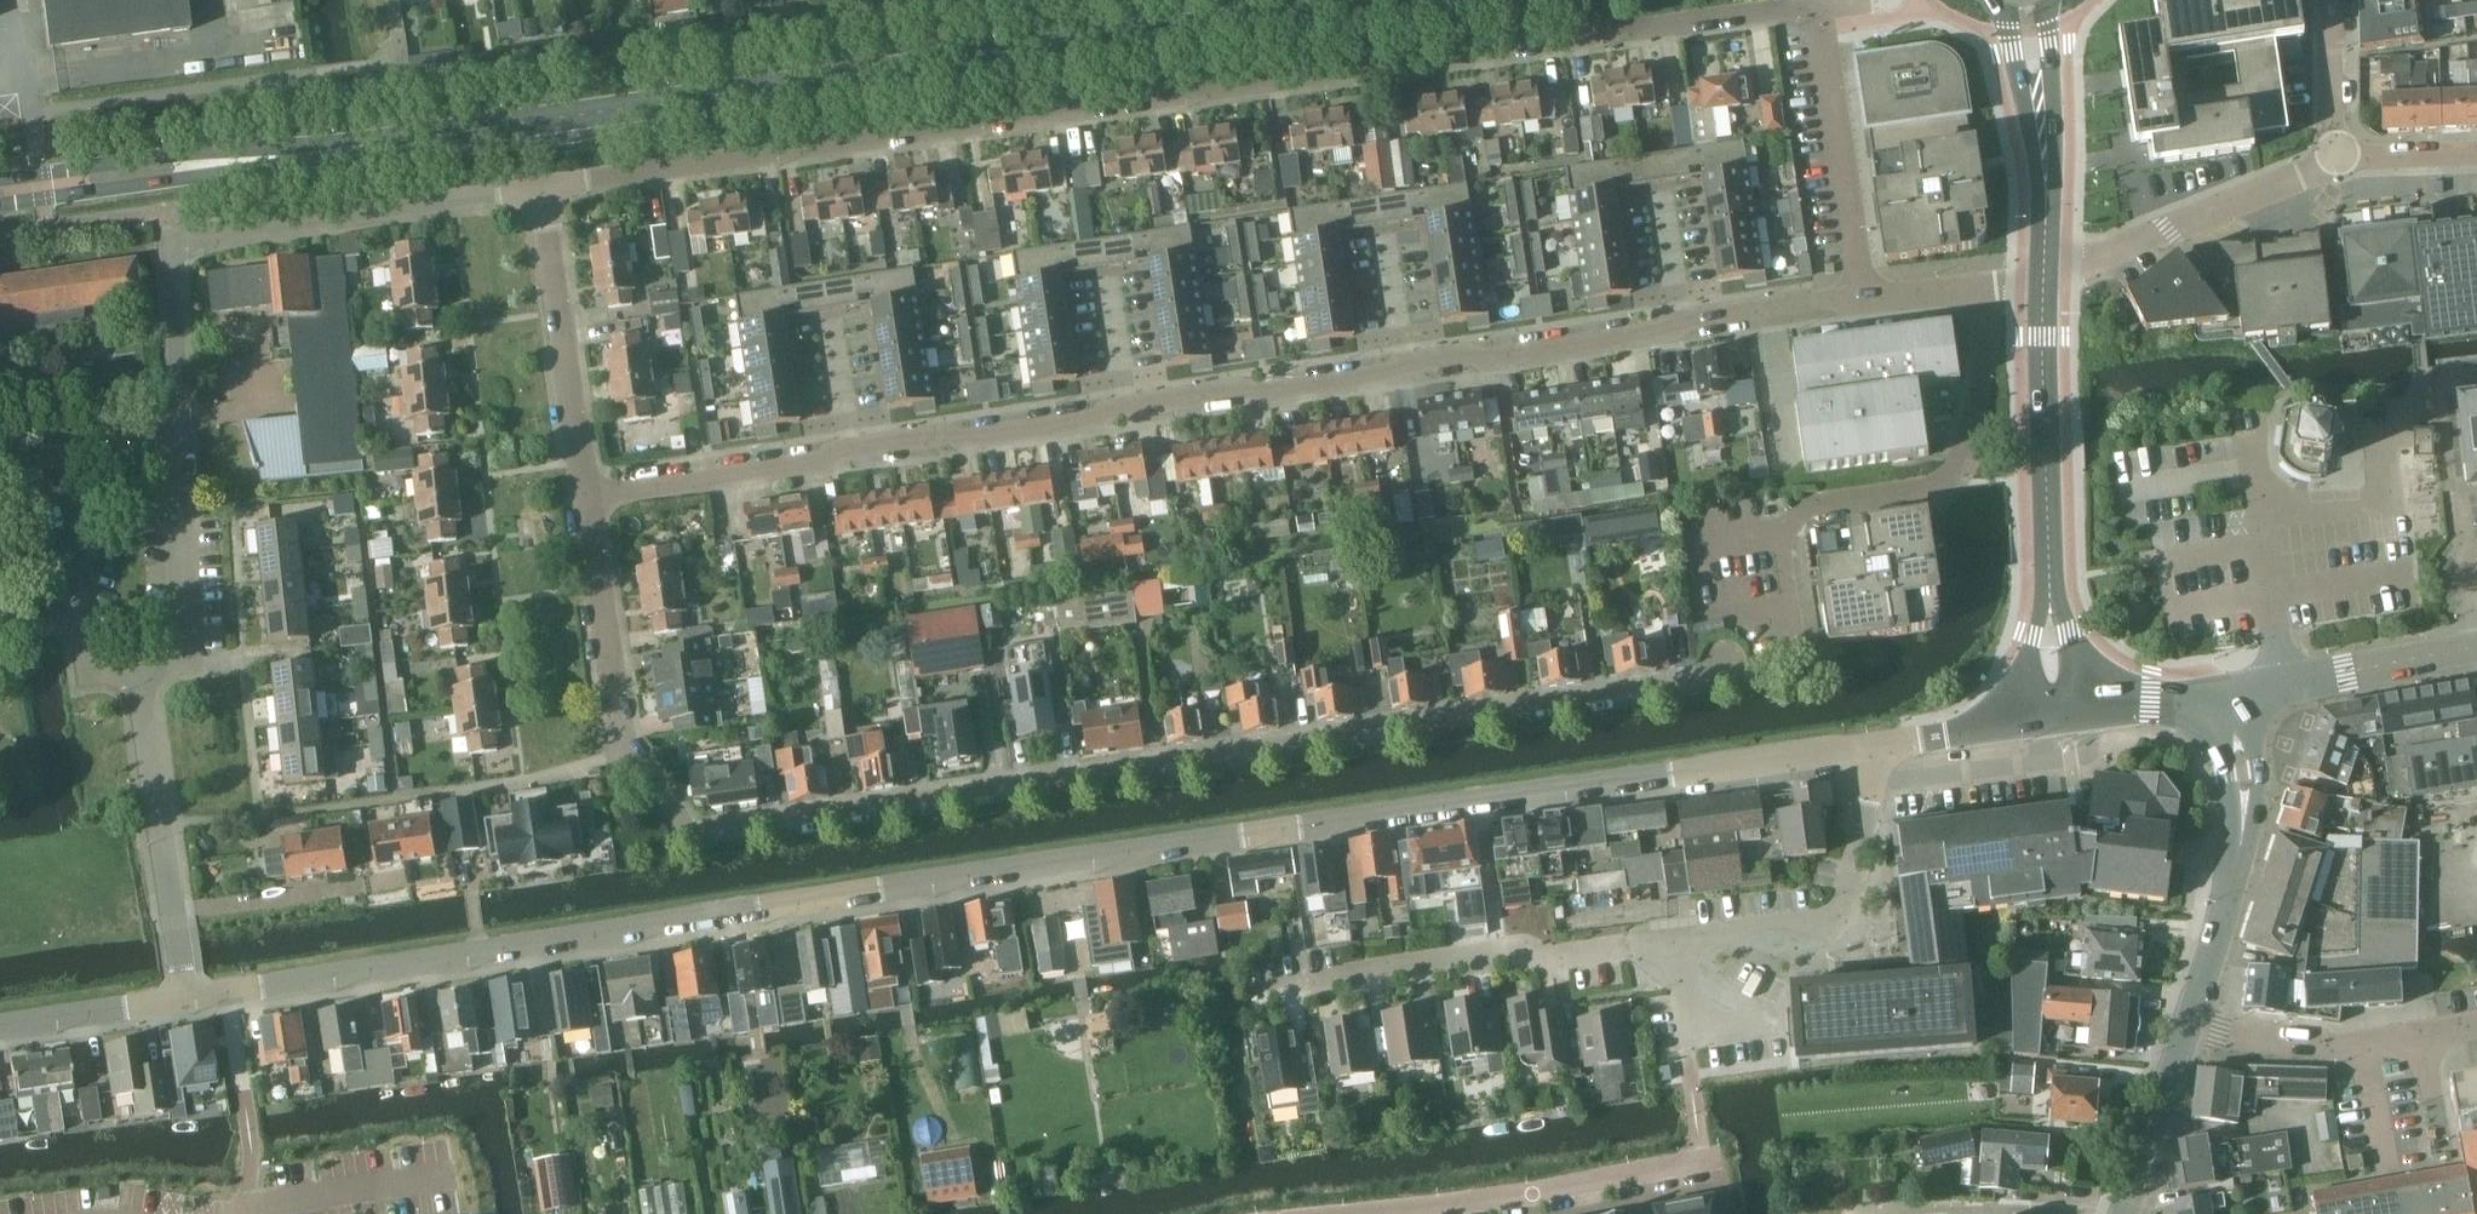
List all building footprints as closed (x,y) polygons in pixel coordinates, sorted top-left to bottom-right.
[(43,9),(49,50),(190,28),(186,0),(42,0),(43,9)] [(656,14),(674,11),(673,0),(655,0),(656,14)] [(697,2),(699,13),(714,11),(712,0),(710,0),(697,2)] [(2137,144),(2152,142),(2155,162),(2254,148),(2253,136),(2288,131),(2275,41),(2304,37),(2298,0),(2155,0),(2160,29),(2121,34),(2137,144)] [(2418,0),(2359,0),(2359,52),(2424,42),(2418,1),(2418,0)] [(2462,4),(2464,17),(2476,15),(2476,2),(2462,4)] [(2446,19),(2464,17),(2462,4),(2445,7),(2446,19)] [(537,20),(523,22),(525,38),(526,39),(539,38),(539,36),(537,20)] [(578,21),(566,22),(567,33),(579,31),(578,21)] [(522,22),(498,25),(500,40),(502,39),(521,37),(524,37),(522,22)] [(458,48),(460,59),(473,57),(472,47),(458,48)] [(1973,144),(1963,76),(1960,66),(1954,58),(1945,52),(1936,49),(1925,49),(1857,59),(1867,126),(1868,126),(1873,157),(1872,157),(1872,160),(1973,144)] [(2410,56),(2380,57),(2381,76),(2394,75),(2395,96),(2381,96),(2382,131),(2412,129),(2410,63),(2410,56)] [(423,57),(409,59),(412,82),(426,80),(423,57)] [(2468,61),(2468,72),(2476,72),(2476,60),(2468,61)] [(2454,93),(2439,94),(2441,128),(2470,127),(2469,92),(2468,61),(2449,62),(2450,74),(2453,74),(2454,93)] [(2429,63),(2410,63),(2412,129),(2441,128),(2439,94),(2427,94),(2427,74),(2429,74),(2429,63)] [(1652,66),(1629,70),(1634,106),(1657,103),(1656,97),(1671,95),(1668,74),(1653,76),(1652,66)] [(1595,121),(1581,124),(1583,143),(1584,143),(1592,141),(1608,139),(1604,116),(1618,114),(1617,109),(1634,106),(1629,70),(1606,73),(1607,82),(1592,84),(1590,85),(1595,121)] [(1704,90),(1689,92),(1690,94),(1691,105),(1697,144),(1704,143),(1717,141),(1713,109),(1754,103),(1750,76),(1703,83),(1704,90)] [(1538,82),(1515,86),(1520,122),(1543,119),(1542,113),(1556,111),(1553,90),(1539,92),(1538,82)] [(1492,89),(1493,99),(1478,101),(1482,122),(1496,120),(1497,125),(1520,122),(1515,86),(1492,89)] [(1464,93),(1441,96),(1446,133),(1466,130),(1467,138),(1484,135),(1482,122),(1478,101),(1465,102),(1464,93)] [(1422,136),(1446,133),(1441,96),(1417,100),(1419,109),(1405,111),(1408,132),(1421,130),(1422,136)] [(1766,134),(1782,132),(1784,132),(1779,97),(1761,100),(1766,134)] [(1691,105),(1671,108),(1676,146),(1697,144),(1691,105)] [(1352,118),(1351,109),(1327,112),(1333,149),(1356,145),(1356,140),(1369,138),(1366,116),(1352,118)] [(1310,152),(1333,149),(1327,112),(1304,115),(1305,125),(1291,127),(1294,149),(1309,147),(1310,152)] [(1237,125),(1213,128),(1219,166),(1242,162),(1242,156),(1255,154),(1252,133),(1238,134),(1237,125)] [(1191,132),(1192,142),(1177,144),(1180,166),(1195,163),(1196,169),(1219,166),(1213,128),(1191,132)] [(1567,158),(1580,155),(1576,129),(1563,131),(1567,158)] [(1163,136),(1139,139),(1145,176),(1168,173),(1167,167),(1180,166),(1177,144),(1164,146),(1163,136)] [(1103,155),(1106,176),(1121,173),(1122,179),(1145,176),(1139,139),(1116,142),(1118,153),(1103,155)] [(1743,140),(1654,153),(1659,182),(1690,177),(1688,166),(1701,164),(1703,173),(1748,166),(1743,140)] [(1408,141),(1389,144),(1395,190),(1415,187),(1408,141)] [(1498,141),(1486,142),(1489,166),(1502,165),(1498,141)] [(1592,141),(1584,143),(1587,161),(1595,160),(1592,141)] [(1780,142),(1783,161),(1793,159),(1790,141),(1780,142)] [(1364,147),(1370,193),(1395,190),(1389,144),(1364,147)] [(1987,230),(1973,144),(1872,160),(1888,261),(1974,248),(1981,245),(1986,238),(1987,230)] [(1049,152),(1025,156),(1031,192),(1054,189),(1053,184),(1067,182),(1064,160),(1050,162),(1049,152)] [(1626,176),(1627,186),(1659,182),(1654,153),(1565,167),(1569,194),(1614,187),(1613,178),(1626,176)] [(1297,155),(1280,157),(1284,189),(1302,187),(1297,155)] [(1462,155),(1447,157),(1452,185),(1466,182),(1462,155)] [(1008,196),(1031,192),(1025,156),(1003,159),(1004,168),(989,171),(992,193),(1007,190),(1008,196)] [(1796,179),(1793,159),(1783,161),(1786,180),(1796,179)] [(1098,163),(1085,164),(1088,188),(1101,186),(1098,163)] [(1072,166),(1075,190),(1088,188),(1085,164),(1072,166)] [(1707,200),(1752,193),(1748,166),(1703,173),(1707,200)] [(936,178),(935,169),(911,172),(917,208),(939,205),(939,211),(955,209),(950,176),(936,178)] [(1271,170),(1253,173),(1256,194),(1271,192),(1274,191),(1271,170)] [(894,212),(917,208),(911,172),(889,175),(890,184),(875,187),(878,209),(893,207),(894,212)] [(866,216),(866,211),(878,209),(875,187),(863,188),(861,179),(838,182),(843,219),(866,216)] [(1531,180),(1521,182),(1524,201),(1534,199),(1531,180)] [(820,223),(843,219),(838,182),(815,186),(816,196),(802,198),(805,220),(819,217),(820,223)] [(1151,217),(1162,215),(1158,188),(1157,182),(1146,184),(1147,190),(1151,217)] [(1452,185),(1377,196),(1382,224),(1413,219),(1412,209),(1425,207),(1426,216),(1471,209),(1467,182),(1466,182),(1452,185)] [(1513,183),(1503,185),(1506,204),(1516,202),(1513,183)] [(1618,213),(1614,187),(1569,194),(1573,220),(1618,213)] [(1778,202),(1780,217),(1784,216),(1791,215),(1791,213),(1801,212),(1798,192),(1788,194),(1789,201),(1778,202)] [(1755,219),(1752,193),(1707,200),(1711,226),(1755,219)] [(747,196),(724,199),(730,236),(753,232),(752,227),(766,225),(763,203),(748,205),(747,196)] [(1377,196),(1288,210),(1292,236),(1337,229),(1336,221),(1349,219),(1350,229),(1382,224),(1377,196)] [(709,255),(707,239),(730,236),(724,199),(701,203),(702,211),(689,213),(692,236),(695,257),(709,255)] [(1537,219),(1534,199),(1524,201),(1527,220),(1537,219)] [(1211,211),(1210,200),(1188,203),(1189,214),(1211,211)] [(1519,221),(1516,202),(1506,204),(1509,223),(1519,221)] [(959,209),(963,233),(976,231),(974,215),(972,207),(959,209)] [(1430,242),(1475,235),(1471,209),(1426,216),(1430,242)] [(2341,237),(2350,310),(2352,328),(2408,321),(2408,323),(2410,342),(2476,334),(2476,221),(2434,227),(2432,210),(2410,212),(2410,213),(2412,229),(2341,237)] [(997,212),(974,215),(976,231),(979,255),(1003,251),(997,212)] [(1791,215),(1784,216),(1785,228),(1793,227),(1794,232),(1804,231),(1801,212),(1791,213),(1791,215)] [(1187,213),(1154,218),(1155,228),(1188,222),(1187,213)] [(1577,246),(1622,239),(1618,213),(1573,220),(1577,246)] [(1091,219),(1074,222),(1077,242),(1086,241),(1094,239),(1091,219)] [(1715,252),(1759,245),(1755,219),(1711,226),(1715,252)] [(1244,224),(1247,243),(1257,242),(1254,223),(1244,224)] [(1189,225),(1101,239),(1105,267),(1137,262),(1135,251),(1148,249),(1149,258),(1193,252),(1189,225)] [(1226,227),(1229,246),(1240,244),(1237,225),(1226,227)] [(666,226),(652,228),(657,261),(671,258),(666,226)] [(1341,256),(1337,229),(1292,236),(1296,263),(1341,256)] [(592,248),(596,271),(632,265),(629,243),(624,244),(622,230),(600,233),(602,247),(592,248)] [(690,272),(684,232),(670,234),(675,274),(690,272)] [(882,232),(869,234),(873,258),(886,256),(882,232)] [(1532,253),(1542,251),(1539,232),(1529,234),(1532,253)] [(2242,248),(2242,245),(2217,245),(2193,250),(2207,269),(2191,271),(2195,277),(2212,275),(2238,309),(2244,341),(2253,340),(2277,337),(2278,346),(2296,344),(2295,336),(2331,332),(2328,310),(2319,232),(2295,235),(2296,239),(2274,241),(2275,245),(2255,247),(2255,243),(2253,244),(2253,247),(2242,248)] [(807,235),(790,238),(795,269),(812,266),(807,235)] [(1479,261),(1475,235),(1430,242),(1434,268),(1479,261)] [(1521,235),(1511,237),(1514,256),(1524,254),(1521,235)] [(1040,236),(1039,236),(1041,248),(1044,247),(1053,246),(1052,240),(1040,236)] [(1041,248),(1011,252),(1015,279),(1060,272),(1059,263),(1072,261),(1073,271),(1105,267),(1101,239),(1094,239),(1086,241),(1077,242),(1053,246),(1044,247),(1041,248)] [(1577,246),(1581,272),(1626,265),(1622,239),(1577,246)] [(1805,239),(1792,241),(1794,254),(1807,252),(1805,239)] [(391,263),(394,288),(436,284),(433,258),(425,259),(424,242),(397,245),(399,262),(391,263)] [(1260,261),(1257,242),(1247,243),(1250,263),(1260,261)] [(1243,264),(1240,244),(1229,246),(1232,265),(1243,264)] [(1765,282),(1759,245),(1715,252),(1719,279),(1744,275),(1746,285),(1765,282)] [(785,250),(769,253),(774,282),(775,288),(791,286),(790,280),(785,250)] [(1545,271),(1542,251),(1532,253),(1535,272),(1545,271)] [(1153,285),(1197,278),(1193,252),(1149,258),(1153,285)] [(917,253),(898,256),(900,267),(919,264),(917,253)] [(358,254),(346,255),(347,272),(359,271),(358,254)] [(1527,273),(1524,254),(1514,256),(1517,275),(1527,273)] [(2195,277),(2191,271),(2190,271),(2178,255),(2127,295),(2144,327),(2202,320),(2202,325),(2217,323),(2216,319),(2226,317),(2195,277)] [(1300,288),(1345,282),(1341,256),(1296,263),(1300,288)] [(1797,257),(1800,277),(1811,275),(1808,256),(1797,257)] [(277,319),(290,317),(302,421),(244,428),(257,472),(259,472),(262,481),(271,481),(271,483),(365,473),(348,311),(342,258),(341,258),(308,261),(307,257),(271,261),(271,267),(210,274),(214,313),(275,306),(277,319)] [(134,259),(0,278),(0,332),(12,331),(14,338),(16,342),(20,348),(39,338),(55,340),(53,325),(79,321),(81,316),(81,312),(81,307),(140,299),(134,259)] [(1434,268),(1438,294),(1483,287),(1479,261),(1434,268)] [(636,289),(632,265),(596,271),(599,294),(608,293),(610,308),(632,304),(630,290),(636,289)] [(967,267),(970,286),(980,284),(977,265),(967,267)] [(1626,265),(1581,272),(1587,309),(1606,306),(1605,296),(1630,292),(1626,265)] [(913,267),(823,281),(828,309),(859,304),(858,294),(871,292),(872,301),(917,294),(913,267)] [(949,270),(952,289),(963,287),(960,268),(949,270)] [(1064,298),(1060,272),(1015,279),(1019,305),(1064,298)] [(1252,276),(1255,295),(1265,294),(1262,275),(1252,276)] [(1201,304),(1197,278),(1153,285),(1157,311),(1201,304)] [(1234,279),(1237,298),(1248,297),(1245,278),(1234,279)] [(823,281),(734,295),(739,321),(783,314),(782,306),(795,304),(796,314),(828,309),(823,281)] [(1300,288),(1304,315),(1349,308),(1345,282),(1300,288)] [(1528,282),(1517,283),(1519,294),(1530,293),(1528,282)] [(438,309),(436,284),(394,288),(397,314),(405,313),(407,330),(433,327),(431,310),(438,309)] [(983,304),(980,284),(970,286),(973,305),(983,304)] [(965,306),(963,287),(952,289),(955,308),(965,306)] [(1469,327),(1488,324),(1483,287),(1438,294),(1442,321),(1468,317),(1469,327)] [(705,299),(704,288),(689,290),(691,301),(705,299)] [(679,291),(651,295),(655,317),(682,313),(679,291)] [(876,327),(921,320),(917,294),(872,301),(876,327)] [(1255,295),(1258,315),(1268,313),(1265,294),(1255,295)] [(1541,316),(1552,315),(1549,295),(1538,297),(1541,316)] [(1250,316),(1248,297),(1237,298),(1240,317),(1250,316)] [(1023,331),(1068,324),(1064,298),(1019,305),(1023,331)] [(1531,298),(1520,300),(1523,319),(1534,317),(1531,298)] [(1157,311),(1161,337),(1205,330),(1201,304),(1157,311)] [(690,310),(693,328),(703,327),(700,308),(690,310)] [(1328,339),(1353,335),(1349,308),(1304,315),(1310,352),(1329,349),(1328,339)] [(787,341),(783,314),(739,321),(743,348),(787,341)] [(680,315),(665,318),(667,332),(682,330),(680,315)] [(975,319),(978,338),(988,336),(985,317),(975,319)] [(925,346),(921,320),(876,327),(880,353),(925,346)] [(957,322),(960,341),(971,339),(968,320),(957,322)] [(1023,331),(1027,357),(1072,350),(1068,324),(1023,331)] [(1797,403),(1807,472),(1929,454),(1920,386),(1961,380),(1953,324),(1793,347),(1801,402),(1797,403)] [(706,346),(703,327),(693,328),(696,348),(706,346)] [(1192,370),(1211,367),(1205,330),(1161,337),(1165,364),(1191,360),(1192,370)] [(608,355),(611,381),(653,374),(649,349),(642,350),(639,332),(613,336),(615,354),(608,355)] [(991,356),(988,336),(978,338),(981,357),(991,356)] [(1272,338),(1262,339),(1264,359),(1275,357),(1272,338)] [(973,358),(971,339),(960,341),(963,360),(973,358)] [(1254,340),(1244,342),(1247,362),(1257,360),(1254,340)] [(747,374),(791,367),(787,341),(743,348),(747,374)] [(352,349),(354,363),(355,374),(388,369),(385,344),(352,349)] [(880,353),(884,379),(929,372),(925,346),(880,353)] [(435,348),(402,351),(406,395),(448,390),(445,364),(437,365),(435,348)] [(1728,348),(1693,354),(1697,383),(1679,386),(1677,376),(1662,379),(1666,405),(1681,403),(1700,400),(1700,397),(1724,393),(1722,381),(1732,379),(1728,348)] [(1051,381),(1076,377),(1072,350),(1027,357),(1033,394),(1052,391),(1051,381)] [(698,362),(701,381),(711,379),(708,360),(698,362)] [(747,374),(751,400),(795,393),(791,367),(747,374)] [(915,412),(935,409),(929,372),(884,379),(888,406),(914,402),(915,412)] [(615,406),(623,404),(626,422),(652,418),(649,401),(657,399),(653,374),(611,381),(615,406)] [(689,374),(675,377),(677,396),(692,394),(689,374)] [(1638,377),(1606,381),(1612,418),(1614,432),(1646,428),(1643,413),(1638,377)] [(714,398),(711,379),(701,381),(704,400),(714,398)] [(995,380),(985,382),(988,401),(998,400),(998,397),(1009,396),(1007,384),(996,386),(995,380)] [(1754,380),(1725,385),(1728,408),(1757,404),(1754,380)] [(1593,421),(1612,418),(1606,381),(1575,386),(1583,438),(1595,436),(1593,421)] [(970,404),(980,402),(977,383),(967,385),(970,404)] [(1575,386),(1544,391),(1549,427),(1569,424),(1571,440),(1583,438),(1575,386)] [(448,390),(406,395),(409,420),(416,419),(418,436),(444,433),(442,416),(450,416),(448,390)] [(2458,392),(2469,484),(2476,483),(2476,390),(2458,392)] [(1487,426),(1481,391),(1448,396),(1454,432),(1487,426)] [(1533,442),(1531,430),(1549,427),(1544,391),(1511,396),(1517,432),(1518,432),(1520,444),(1533,442)] [(774,424),(799,420),(795,393),(751,400),(756,437),(775,434),(774,424)] [(1422,437),(1454,432),(1448,396),(1417,401),(1422,437)] [(2330,459),(2331,458),(2350,442),(2315,398),(2284,410),(2285,411),(2286,411),(2279,455),(2284,464),(2292,471),(2301,475),(2308,477),(2315,478),(2322,477),(2321,476),(2320,476),(2322,463),(2324,463),(2330,459)] [(379,424),(377,401),(359,403),(361,425),(379,424)] [(1720,413),(1687,418),(1691,442),(1700,440),(1723,437),(1720,413)] [(1388,414),(1355,420),(1361,454),(1394,449),(1388,414)] [(1361,454),(1355,420),(1325,424),(1330,459),(1361,454)] [(721,442),(718,423),(708,425),(711,444),(721,442)] [(1295,446),(1282,447),(1285,466),(1330,459),(1325,424),(1292,430),(1295,446)] [(2434,456),(2434,428),(2415,428),(2415,456),(2434,456)] [(1269,433),(1235,439),(1241,473),(1257,471),(1267,483),(1286,480),(1284,466),(1285,466),(1282,447),(1271,449),(1269,433)] [(1235,439),(1205,444),(1210,478),(1241,473),(1235,439)] [(1141,444),(1109,449),(1114,484),(1134,481),(1137,499),(1148,497),(1149,503),(1167,500),(1162,471),(1146,473),(1141,444)] [(1210,478),(1205,444),(1172,449),(1178,483),(1197,480),(1204,522),(1216,520),(1214,507),(1210,478)] [(414,470),(412,448),(374,452),(376,474),(414,470)] [(1080,470),(1069,472),(1074,502),(1099,499),(1097,487),(1114,484),(1109,449),(1078,454),(1077,454),(1080,470)] [(1572,494),(1566,453),(1554,455),(1563,510),(1594,505),(1591,491),(1572,494)] [(415,476),(418,502),(460,497),(457,472),(449,473),(447,455),(421,458),(423,475),(415,476)] [(1534,503),(1535,515),(1563,510),(1554,455),(1541,456),(1544,470),(1543,476),(1528,478),(1532,503),(1534,503)] [(1620,465),(1623,486),(1622,486),(1625,500),(1645,497),(1643,483),(1640,484),(1637,462),(1620,465)] [(1474,480),(1472,467),(1461,469),(1463,482),(1474,480)] [(1020,507),(1023,529),(1025,529),(1029,549),(1041,547),(1039,534),(1045,533),(1040,504),(1055,501),(1050,468),(1016,473),(1021,506),(1020,507)] [(1463,482),(1461,469),(1448,471),(1450,484),(1463,482)] [(1016,473),(985,478),(990,511),(1020,507),(1021,506),(1016,473)] [(977,530),(975,514),(990,511),(985,478),(953,483),(955,498),(941,501),(944,518),(959,516),(962,532),(977,530)] [(1379,482),(1367,483),(1373,527),(1385,525),(1379,482)] [(1357,497),(1356,497),(1361,529),(1373,527),(1367,483),(1355,485),(1357,497)] [(901,525),(944,518),(941,501),(931,502),(928,486),(895,491),(901,525)] [(1622,486),(1591,491),(1594,505),(1625,500),(1622,486)] [(895,491),(864,496),(870,530),(901,525),(895,491)] [(1431,491),(1416,493),(1420,519),(1435,517),(1431,491)] [(807,495),(776,500),(782,535),(800,533),(802,546),(815,544),(807,495)] [(354,496),(334,498),(336,516),(356,514),(354,496)] [(838,535),(870,530),(864,496),(832,501),(838,535)] [(463,521),(460,497),(418,502),(420,526),(428,525),(430,543),(457,540),(455,522),(463,521)] [(744,505),(750,541),(782,535),(776,500),(744,505)] [(1226,505),(1214,507),(1216,520),(1228,518),(1226,505)] [(1656,507),(1582,520),(1584,534),(1587,548),(1661,536),(1656,508),(1656,507)] [(1299,517),(1301,533),(1317,530),(1314,515),(1299,517)] [(1538,521),(1509,526),(1509,530),(1511,537),(1512,547),(1541,542),(1584,534),(1582,520),(1582,517),(1581,516),(1581,515),(1538,522),(1538,521)] [(1832,643),(1927,629),(1934,626),(1939,619),(1940,611),(1926,516),(1804,535),(1809,572),(1821,570),(1832,643)] [(1132,519),(1121,521),(1127,557),(1145,555),(1142,536),(1124,539),(1123,533),(1134,531),(1132,519)] [(1290,536),(1289,519),(1252,525),(1255,542),(1290,536)] [(257,526),(260,555),(301,550),(297,521),(257,526)] [(1099,538),(1082,541),(1086,564),(1103,561),(1127,557),(1121,521),(1108,523),(1110,535),(1099,538)] [(1014,531),(1017,551),(1029,549),(1025,529),(1023,529),(1014,531)] [(1080,576),(1073,529),(1061,531),(1052,532),(1060,580),(1080,576)] [(345,532),(347,545),(361,544),(360,530),(345,532)] [(375,541),(369,542),(371,559),(391,556),(389,539),(388,532),(374,534),(375,541)] [(1478,556),(1508,553),(1506,535),(1476,539),(1478,556)] [(363,561),(361,544),(347,545),(349,562),(363,561)] [(638,567),(642,593),(683,587),(680,561),(672,562),(669,545),(643,549),(646,566),(638,567)] [(1328,551),(1314,553),(1316,564),(1345,559),(1348,578),(1351,577),(1352,589),(1359,588),(1354,551),(1354,546),(1328,550),(1328,551)] [(301,550),(260,555),(264,584),(304,579),(301,550)] [(1394,570),(1402,570),(1408,564),(1408,556),(1402,550),(1394,550),(1388,556),(1388,564),(1394,570)] [(957,574),(960,587),(970,586),(980,584),(978,571),(970,572),(969,567),(964,568),(961,553),(954,554),(958,574),(957,574)] [(877,573),(889,571),(887,557),(875,559),(877,573)] [(875,559),(863,561),(866,575),(877,573),(875,559)] [(390,560),(377,561),(377,568),(391,566),(390,560)] [(433,566),(420,567),(422,583),(427,582),(430,608),(471,603),(469,578),(461,579),(459,561),(433,564),(433,566)] [(798,565),(786,566),(789,583),(800,581),(798,565)] [(786,566),(774,568),(777,585),(789,583),(786,566)] [(1183,591),(1192,590),(1196,614),(1211,611),(1205,572),(1181,576),(1183,591)] [(952,574),(943,576),(913,581),(915,593),(945,588),(954,586),(952,574)] [(1006,593),(1035,588),(1033,578),(1004,583),(1006,593)] [(264,584),(267,612),(307,608),(304,579),(264,584)] [(1133,592),(1136,618),(1165,614),(1160,579),(1131,583),(1133,592)] [(788,585),(771,588),(774,608),(791,606),(788,585)] [(653,617),(656,634),(682,630),(680,613),(687,612),(683,587),(642,593),(646,618),(653,617)] [(366,588),(352,590),(354,602),(368,600),(366,588)] [(1133,592),(1095,598),(1100,629),(1137,623),(1136,618),(1133,592)] [(1058,603),(1062,634),(1100,629),(1095,598),(1058,603)] [(354,602),(357,628),(371,626),(368,600),(354,602)] [(474,628),(471,603),(430,608),(432,633),(440,632),(442,649),(469,646),(467,629),(474,628)] [(1005,627),(1002,605),(983,608),(987,630),(1005,627)] [(270,643),(311,638),(307,608),(267,612),(270,643)] [(919,663),(922,677),(983,668),(974,608),(908,619),(915,664),(919,663)] [(1544,609),(1520,612),(1523,634),(1547,631),(1544,609)] [(1505,644),(1507,643),(1510,663),(1526,660),(1523,634),(1520,612),(1501,615),(1505,644)] [(342,648),(358,646),(360,655),(374,654),(371,626),(357,628),(341,630),(342,648)] [(684,642),(711,638),(709,627),(682,630),(684,642)] [(723,631),(723,646),(744,645),(744,672),(760,671),(759,630),(723,631)] [(1601,639),(1605,662),(1615,660),(1617,677),(1656,670),(1656,668),(1669,666),(1665,641),(1652,642),(1652,641),(1629,645),(1627,634),(1601,639)] [(816,637),(788,641),(790,651),(795,655),(804,653),(806,650),(817,648),(816,637)] [(1388,640),(1368,643),(1372,670),(1388,668),(1390,681),(1389,681),(1393,710),(1428,705),(1427,701),(1440,699),(1437,679),(1424,681),(1424,676),(1406,679),(1403,659),(1391,661),(1388,640)] [(656,685),(658,687),(659,693),(714,684),(710,658),(713,657),(711,641),(663,648),(665,663),(655,664),(656,673),(654,676),(656,685)] [(393,642),(381,643),(385,681),(398,679),(393,642)] [(1006,648),(1014,701),(1020,738),(1058,732),(1044,642),(1006,648)] [(1279,667),(1295,665),(1293,643),(1277,644),(1279,667)] [(1368,643),(1354,645),(1359,672),(1372,670),(1368,643)] [(1482,667),(1480,653),(1449,658),(1453,685),(1464,683),(1467,699),(1506,693),(1505,689),(1518,687),(1515,667),(1502,669),(1501,664),(1482,667)] [(1576,653),(1537,659),(1542,688),(1580,682),(1580,678),(1592,676),(1589,655),(1576,657),(1576,653)] [(378,683),(374,654),(360,655),(363,684),(378,683)] [(273,666),(276,694),(316,690),(313,661),(273,666)] [(454,688),(457,713),(499,707),(495,682),(488,683),(485,665),(458,669),(461,687),(454,688)] [(1326,669),(1302,672),(1307,707),(1316,705),(1319,722),(1353,716),(1352,713),(1365,711),(1362,690),(1349,692),(1348,688),(1329,691),(1326,669)] [(752,675),(755,698),(766,697),(764,674),(752,675)] [(408,712),(403,679),(398,679),(385,681),(389,715),(408,712)] [(366,702),(380,701),(378,683),(363,684),(366,702)] [(721,711),(718,711),(714,684),(659,693),(660,698),(658,701),(659,710),(662,712),(663,721),(673,719),(676,734),(679,734),(724,727),(721,711)] [(2471,684),(2372,701),(2390,801),(2393,800),(2476,786),(2476,719),(2471,684)] [(1226,690),(1229,708),(1239,706),(1243,733),(1278,728),(1277,724),(1290,722),(1287,702),(1274,704),(1273,699),(1263,701),(1261,685),(1226,690)] [(320,719),(316,690),(276,694),(279,723),(320,719)] [(1181,694),(1163,697),(1166,717),(1163,717),(1168,746),(1203,740),(1202,737),(1215,734),(1212,713),(1199,715),(1198,711),(1184,714),(1181,694)] [(2365,762),(2372,806),(2389,808),(2390,807),(2393,800),(2390,801),(2372,701),(2323,710),(2313,736),(2347,747),(2344,756),(2358,760),(2365,762)] [(1087,713),(1085,703),(1071,705),(1075,726),(1084,725),(1088,751),(1142,743),(1136,706),(1087,713)] [(469,737),(472,755),(498,751),(495,733),(502,732),(499,707),(457,713),(461,738),(469,737)] [(935,712),(919,714),(922,735),(923,741),(938,738),(942,763),(944,762),(947,765),(958,763),(960,760),(976,757),(969,716),(968,707),(935,712)] [(918,709),(903,711),(907,737),(910,736),(911,742),(922,740),(921,735),(922,735),(919,714),(918,709)] [(832,741),(848,738),(847,731),(844,712),(828,714),(832,741)] [(282,752),(323,748),(320,719),(279,723),(282,752)] [(410,722),(395,725),(399,751),(400,754),(414,752),(413,749),(410,722)] [(763,726),(749,728),(751,740),(765,738),(763,726)] [(848,740),(845,740),(849,763),(860,761),(864,791),(903,785),(902,782),(915,781),(911,754),(899,756),(898,754),(885,756),(882,735),(880,726),(847,731),(848,738),(848,740)] [(369,729),(370,745),(385,743),(383,728),(369,729)] [(779,752),(776,752),(779,776),(786,775),(790,803),(828,797),(827,792),(841,790),(838,770),(825,771),(824,767),(812,769),(809,747),(800,749),(798,733),(776,736),(779,752)] [(2345,787),(2348,800),(2348,802),(2372,806),(2365,762),(2358,760),(2344,756),(2347,747),(2313,736),(2301,772),(2345,787)] [(387,759),(385,743),(370,745),(372,760),(387,759)] [(771,747),(758,749),(761,768),(774,766),(771,747)] [(323,748),(282,752),(286,784),(339,778),(336,748),(323,749),(323,748)] [(759,802),(753,762),(743,764),(741,748),(703,754),(689,756),(691,771),(695,800),(710,798),(711,809),(759,802)] [(2069,807),(2036,811),(1948,822),(1947,816),(1900,822),(1892,823),(1912,971),(1937,968),(1938,974),(1867,980),(1866,968),(1837,970),(1838,982),(1793,986),(1799,1060),(1974,1044),(1968,971),(1954,972),(1953,966),(1968,964),(1962,913),(2081,897),(2080,888),(2089,887),(2089,890),(2167,901),(2171,867),(2166,866),(2171,829),(2173,830),(2176,827),(2180,798),(2164,776),(2135,772),(2131,775),(2130,778),(2095,773),(2091,806),(2069,810),(2069,807)] [(385,776),(369,777),(370,791),(386,790),(385,776)] [(412,776),(399,779),(401,792),(415,790),(412,776)] [(1601,876),(1580,880),(1583,896),(1626,889),(1663,884),(1663,886),(1665,900),(1667,900),(1689,897),(1689,896),(1691,896),(1696,895),(1771,883),(1768,863),(1768,860),(1825,853),(1819,810),(1834,809),(1833,803),(1831,785),(1791,790),(1792,796),(1759,800),(1758,797),(1755,798),(1754,795),(1695,802),(1679,805),(1684,848),(1643,854),(1625,857),(1627,872),(1601,876)] [(2325,828),(2349,831),(2346,839),(2352,839),(2352,843),(2401,844),(2401,842),(2406,809),(2390,807),(2389,808),(2372,806),(2348,802),(2348,800),(2327,797),(2326,800),(2292,788),(2292,789),(2290,795),(2285,794),(2281,807),(2286,809),(2279,828),(2320,841),(2325,828)] [(548,789),(530,791),(540,863),(559,860),(558,858),(576,855),(575,845),(584,844),(578,806),(551,810),(548,789)] [(540,863),(530,791),(510,794),(513,816),(486,820),(492,858),(502,856),(504,866),(521,863),(521,866),(540,863)] [(473,800),(472,800),(444,804),(451,853),(480,848),(473,800)] [(393,823),(371,826),(377,867),(407,863),(401,821),(399,806),(391,808),(393,823)] [(1640,832),(1664,828),(1661,807),(1608,815),(1614,859),(1625,857),(1643,854),(1640,832)] [(362,811),(355,812),(357,830),(364,823),(362,811)] [(1605,812),(1573,815),(1577,853),(1610,849),(1605,812)] [(1573,815),(1568,816),(1550,818),(1550,823),(1539,825),(1542,848),(1547,848),(1547,853),(1543,854),(1543,859),(1545,878),(1563,875),(1561,855),(1577,853),(1573,815)] [(425,818),(401,821),(407,863),(425,860),(438,859),(437,858),(432,817),(425,818)] [(1547,853),(1547,848),(1542,848),(1539,825),(1538,818),(1491,823),(1497,878),(1498,885),(1509,884),(1541,879),(1545,878),(1543,859),(1543,854),(1547,853)] [(1411,851),(1403,852),(1409,901),(1456,896),(1480,893),(1472,829),(1409,837),(1411,851)] [(343,830),(312,835),(318,876),(349,871),(343,830)] [(288,876),(288,880),(318,876),(312,835),(282,839),(284,849),(265,852),(269,878),(288,876)] [(2277,955),(2269,969),(2267,970),(2321,977),(2400,972),(2400,974),(2415,973),(2416,973),(2417,934),(2419,843),(2401,842),(2401,844),(2352,843),(2352,839),(2346,839),(2328,838),(2323,851),(2279,836),(2244,944),(2277,955)] [(1391,880),(1394,903),(1409,901),(1403,852),(1395,853),(1393,839),(1374,841),(1379,882),(1391,880)] [(1353,859),(1350,859),(1356,907),(1350,907),(1352,922),(1367,920),(1366,905),(1370,905),(1367,883),(1379,882),(1374,841),(1352,844),(1353,859)] [(1330,916),(1349,913),(1345,886),(1333,888),(1327,848),(1304,852),(1311,901),(1328,899),(1330,916)] [(1258,885),(1295,879),(1292,854),(1230,864),(1235,899),(1260,895),(1258,885)] [(1613,863),(1599,865),(1601,876),(1627,872),(1625,857),(1615,859),(1615,863),(1613,863)] [(1170,931),(1175,961),(1219,954),(1214,922),(1188,927),(1186,914),(1195,912),(1190,879),(1149,886),(1157,933),(1170,931)] [(1135,960),(1132,943),(1143,942),(1133,882),(1097,888),(1100,905),(1084,908),(1094,967),(1135,960)] [(1527,885),(1498,890),(1499,900),(1528,895),(1527,885)] [(1480,893),(1456,896),(1460,927),(1484,924),(1480,893)] [(1528,895),(1499,900),(1501,909),(1530,905),(1528,895)] [(1218,908),(1222,933),(1250,929),(1246,904),(1218,908)] [(1020,942),(1017,942),(1011,907),(1000,909),(1000,905),(970,910),(976,947),(996,944),(999,963),(1001,976),(1024,972),(1023,963),(1020,942)] [(959,968),(958,963),(950,911),(926,914),(929,940),(914,942),(921,986),(942,983),(941,971),(959,968)] [(2084,955),(2141,958),(2142,931),(2136,931),(2137,919),(2137,918),(2087,916),(2087,917),(2086,928),(2084,955)] [(1041,975),(1067,971),(1059,917),(1033,921),(1041,975)] [(868,954),(862,955),(869,1003),(871,1012),(879,1010),(879,1009),(895,1007),(892,988),(899,987),(897,976),(895,965),(903,964),(901,950),(902,950),(897,918),(863,923),(868,954)] [(1399,927),(1385,929),(1387,940),(1401,938),(1399,927)] [(807,986),(777,991),(782,1021),(781,1021),(781,1027),(807,1023),(803,995),(809,994),(809,996),(833,992),(837,1017),(868,1012),(855,930),(800,939),(807,986)] [(764,1024),(781,1021),(782,1021),(777,991),(776,991),(771,962),(768,963),(766,948),(737,953),(743,995),(729,997),(735,1034),(749,1032),(743,996),(759,994),(764,1024)] [(2013,968),(2012,984),(2014,1046),(2014,1051),(2013,1056),(2058,1059),(2059,1047),(2135,1053),(2136,1035),(2139,1029),(2140,1022),(2138,1014),(2139,998),(2046,988),(2049,953),(2014,951),(2013,968)] [(2068,977),(2083,978),(2140,980),(2141,958),(2084,955),(2084,960),(2069,959),(2068,977)] [(668,1000),(669,1009),(674,1043),(675,1043),(674,1041),(690,1039),(685,1004),(702,1002),(706,1023),(722,1021),(713,957),(678,962),(684,998),(668,1000)] [(639,1021),(643,1048),(674,1043),(669,1009),(661,1010),(662,1017),(659,1018),(651,965),(610,972),(618,1025),(639,1021)] [(2242,1010),(2338,1024),(2340,1010),(2341,1008),(2401,1004),(2400,974),(2400,972),(2321,977),(2267,970),(2269,969),(2246,967),(2242,1010)] [(586,972),(553,977),(562,1036),(594,1031),(598,1054),(612,1052),(604,1005),(592,1007),(586,972)] [(489,1031),(488,1031),(491,1053),(494,1068),(497,1067),(508,1066),(505,1043),(533,1039),(524,982),(496,986),(499,1006),(494,1006),(497,1027),(502,1026),(502,1029),(491,1030),(489,1031)] [(2012,984),(1992,985),(1993,1021),(1994,1047),(2014,1046),(2012,984)] [(436,1037),(433,1037),(435,1054),(438,1073),(439,1077),(442,1076),(474,1071),(472,1056),(491,1053),(488,1031),(478,1032),(472,992),(443,996),(449,1035),(436,1037)] [(405,1039),(407,1054),(423,1051),(422,1039),(415,999),(384,1004),(390,1042),(405,1039)] [(1545,1012),(1543,999),(1509,1004),(1517,1058),(1521,1057),(1525,1063),(1531,1067),(1539,1066),(1540,1074),(1569,1070),(1568,1065),(1563,1035),(1559,1010),(1545,1012)] [(1482,1015),(1479,1001),(1447,1006),(1455,1060),(1486,1056),(1489,1074),(1505,1072),(1496,1013),(1482,1015)] [(327,1052),(343,1050),(350,1092),(381,1087),(375,1051),(362,1053),(361,1049),(360,1049),(360,1047),(361,1047),(355,1008),(321,1013),(327,1052)] [(1386,1015),(1394,1067),(1441,1060),(1435,1022),(1421,1024),(1419,1010),(1386,1015)] [(1583,1032),(1563,1035),(1568,1065),(1588,1062),(1589,1070),(1628,1064),(1625,1050),(1639,1048),(1635,1030),(1622,1032),(1619,1016),(1581,1022),(1583,1032)] [(294,1087),(311,1085),(302,1019),(267,1023),(270,1047),(263,1048),(266,1069),(292,1066),(294,1087)] [(1329,1024),(1338,1080),(1381,1073),(1374,1031),(1360,1034),(1357,1019),(1329,1024)] [(1298,1046),(1296,1029),(1262,1035),(1272,1095),(1299,1091),(1304,1117),(1324,1113),(1313,1044),(1298,1046)] [(218,1059),(213,1060),(209,1033),(174,1038),(177,1053),(164,1055),(173,1110),(187,1108),(184,1090),(222,1084),(218,1059)] [(882,1062),(878,1037),(863,1040),(858,1041),(862,1065),(867,1064),(882,1062)] [(164,1069),(148,1071),(144,1043),(107,1049),(115,1099),(136,1096),(139,1118),(171,1113),(164,1069)] [(394,1085),(391,1063),(388,1049),(375,1051),(381,1087),(394,1085)] [(73,1092),(67,1054),(39,1059),(50,1133),(63,1131),(58,1095),(73,1092)] [(37,1135),(50,1133),(39,1059),(10,1063),(17,1102),(32,1099),(37,1135)] [(2001,1074),(1999,1092),(2034,1094),(2036,1064),(2013,1062),(2012,1075),(2001,1074)] [(2198,1100),(2196,1119),(2239,1123),(2240,1111),(2256,1113),(2257,1098),(2326,1101),(2327,1071),(2280,1069),(2253,1069),(2223,1068),(2222,1075),(2201,1072),(2201,1077),(2198,1100)] [(2101,1107),(2097,1104),(2098,1080),(2067,1079),(2068,1072),(2049,1071),(2049,1080),(2055,1080),(2054,1120),(2097,1121),(2097,1120),(2101,1117),(2101,1107)] [(2450,1082),(2465,1167),(2473,1213),(2476,1213),(2476,1075),(2467,1077),(2468,1079),(2450,1082)] [(321,1080),(314,1081),(317,1096),(323,1095),(321,1080)] [(692,1084),(681,1085),(685,1114),(697,1113),(692,1084)] [(594,1109),(605,1108),(615,1106),(612,1086),(592,1089),(594,1109)] [(83,1123),(101,1120),(96,1088),(78,1090),(83,1123)] [(0,1102),(0,1141),(17,1139),(12,1100),(0,1102)] [(611,1150),(620,1149),(615,1106),(605,1108),(611,1150)] [(1337,1109),(1324,1111),(1326,1124),(1337,1122),(1339,1122),(1337,1109)] [(2335,1114),(2316,1116),(2320,1144),(2339,1140),(2335,1114)] [(1956,1134),(1920,1142),(1926,1169),(1962,1160),(1960,1182),(1981,1184),(1980,1187),(2007,1190),(2009,1168),(2009,1163),(2011,1134),(1983,1131),(1983,1132),(1971,1137),(1974,1150),(1960,1153),(1956,1134)] [(1970,1131),(1956,1134),(1960,1153),(1974,1150),(1971,1137),(1970,1131)] [(1896,1132),(1875,1135),(1877,1147),(1898,1144),(1896,1132)] [(2049,1137),(2011,1134),(2009,1163),(2019,1164),(2019,1169),(2046,1171),(2049,1137)] [(2221,1181),(2291,1171),(2289,1151),(2286,1134),(2216,1143),(2215,1135),(2178,1141),(2182,1165),(2175,1166),(2177,1179),(2172,1179),(2173,1191),(2222,1184),(2221,1181)] [(882,1141),(816,1151),(821,1187),(887,1178),(882,1141)] [(920,1158),(929,1206),(976,1197),(968,1150),(920,1158)] [(2348,1157),(2350,1171),(2364,1169),(2362,1154),(2348,1157)] [(571,1155),(534,1161),(542,1211),(578,1206),(571,1155)] [(1160,1157),(1145,1160),(1147,1172),(1162,1169),(1160,1157)] [(766,1165),(773,1213),(800,1213),(793,1161),(766,1165)] [(2465,1167),(2458,1168),(2313,1193),(2317,1213),(2473,1213),(2465,1167)] [(639,1191),(643,1213),(688,1213),(683,1184),(639,1191)] [(728,1196),(731,1213),(749,1213),(745,1193),(728,1196)] [(2176,1213),(2209,1213),(2209,1211),(2223,1209),(2221,1195),(2174,1201),(2176,1213)] [(811,1199),(814,1213),(827,1213),(825,1197),(811,1199)] [(1685,1203),(1687,1213),(1718,1213),(1715,1197),(1685,1203)] [(1685,1203),(1655,1208),(1656,1213),(1687,1213),(1685,1203)]
